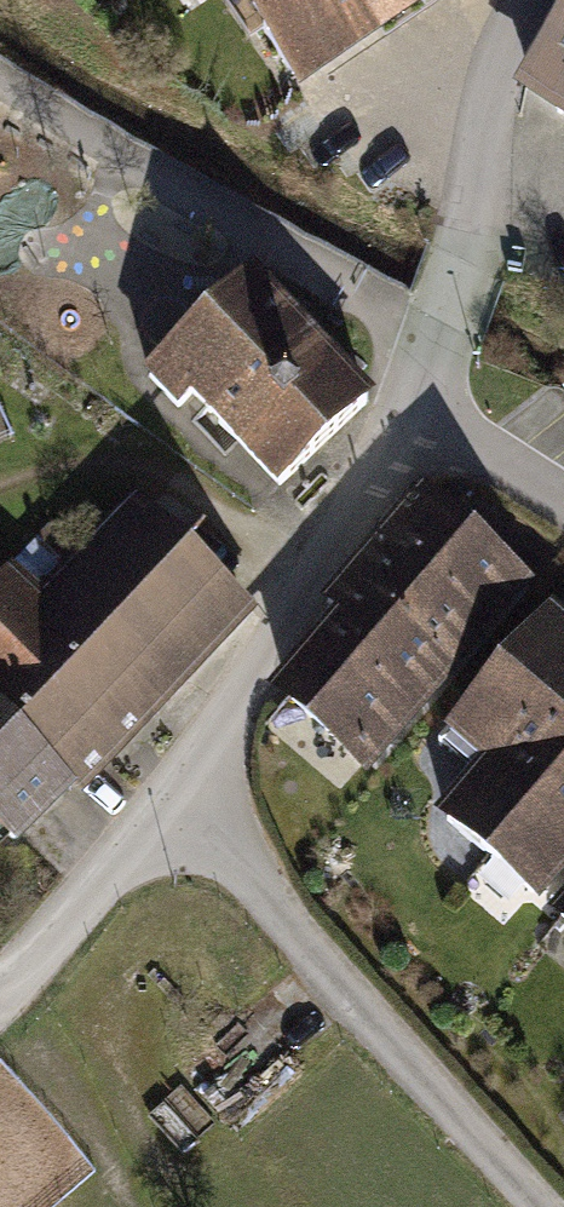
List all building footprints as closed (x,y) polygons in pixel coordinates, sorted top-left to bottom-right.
[(295,83),(419,0),(239,0),(295,83)] [(521,95),(563,122),(563,27),(521,95)] [(82,187),(14,153),(0,182),(0,304),(20,313),(82,187)] [(259,283),(150,388),(179,418),(194,404),(281,494),(375,403),(259,283)] [(420,502),(345,590),(454,679),(525,592),(420,502)] [(254,616),(141,513),(47,615),(156,718),(254,616)] [(156,718),(16,587),(0,605),(0,727),(78,801),(156,718)] [(454,679),(345,590),(329,610),(349,626),(281,709),(370,781),(454,679)] [(449,828),(563,928),(563,623),(554,614),(454,729),(500,769),(449,828)] [(0,727),(0,839),(22,860),(78,801),(0,727)]
